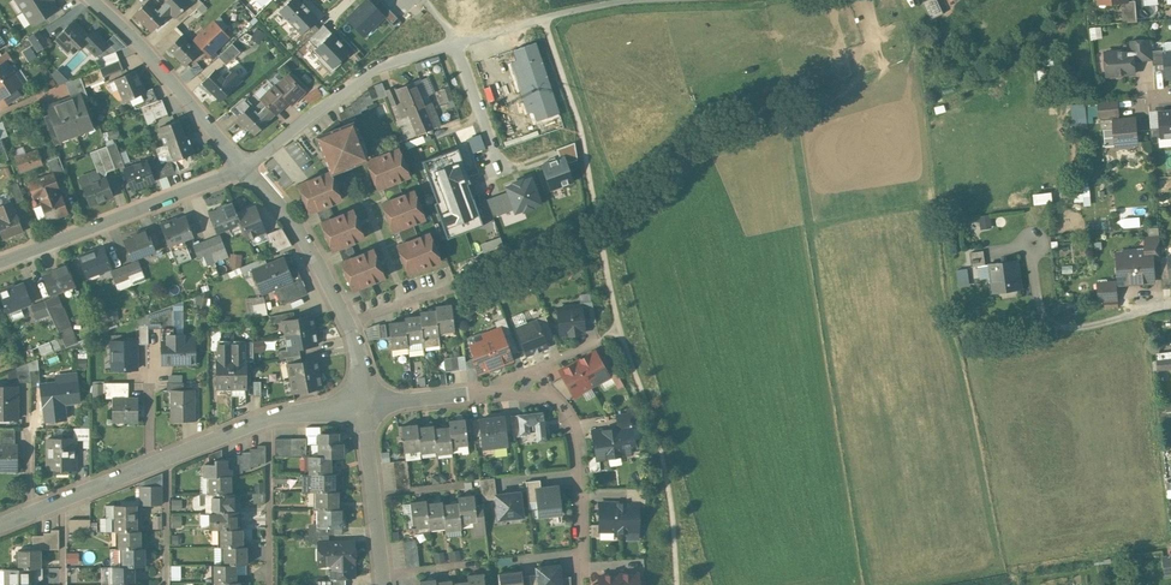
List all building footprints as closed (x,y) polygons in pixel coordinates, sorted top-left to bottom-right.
[(24,11),(40,0),(17,0),(24,11)] [(24,11),(33,25),(57,9),(52,2),(54,1),(53,0),(40,0),(24,11)] [(149,0),(135,14),(152,30),(166,17),(158,10),(149,0)] [(190,0),(167,0),(163,4),(164,4),(158,10),(166,17),(171,12),(181,22),(194,10),(188,4),(191,1),(190,0)] [(300,0),(290,0),(279,11),(301,34),(313,23),(318,18),(300,0)] [(364,36),(384,16),(385,16),(374,5),(369,0),(366,0),(347,19),(364,36)] [(374,5),(385,16),(384,16),(391,24),(398,18),(381,0),(379,0),(374,5)] [(944,13),(941,0),(928,0),(931,16),(944,13)] [(1136,0),(1127,1),(1122,2),(1124,23),(1138,22),(1136,0)] [(89,35),(74,20),(57,36),(74,53),(84,43),(96,55),(108,44),(94,30),(89,35)] [(224,33),(213,22),(195,40),(197,41),(191,46),(196,50),(201,45),(210,54),(223,41),(224,42),(228,39),(228,35),(224,32),(224,33)] [(319,29),(313,23),(301,34),(297,37),(303,44),(308,39),(319,29)] [(308,39),(314,46),(316,48),(332,33),(324,24),(319,29),(308,39)] [(173,28),(160,40),(169,48),(181,36),(173,28)] [(257,28),(253,38),(260,41),(264,31),(257,28)] [(48,45),(39,30),(29,37),(39,51),(48,45)] [(316,48),(314,46),(311,49),(319,58),(317,59),(331,73),(341,63),(340,62),(350,52),(332,33),(316,48)] [(191,46),(181,36),(169,48),(186,65),(198,52),(191,46)] [(1151,39),(1130,41),(1131,50),(1133,50),(1134,61),(1153,59),(1152,50),(1151,39)] [(559,112),(536,42),(513,50),(536,120),(559,112)] [(232,43),(218,56),(226,65),(240,52),(232,43)] [(1131,50),(1106,52),(1107,75),(1135,73),(1134,61),(1133,50),(1131,50)] [(1165,50),(1152,50),(1153,59),(1153,65),(1165,64),(1164,53),(1165,53),(1165,50)] [(0,56),(0,64),(6,61),(7,62),(12,58),(7,51),(2,55),(0,56)] [(116,51),(98,58),(101,67),(119,60),(116,51)] [(418,69),(440,65),(438,56),(416,61),(418,69)] [(101,67),(80,76),(84,87),(105,79),(104,77),(123,69),(119,60),(101,67)] [(14,73),(7,62),(6,61),(0,64),(0,82),(14,73)] [(199,61),(182,74),(187,81),(204,69),(199,61)] [(61,67),(53,71),(59,84),(67,80),(61,67)] [(241,78),(230,67),(229,68),(232,71),(224,79),(233,87),(241,78)] [(135,70),(115,79),(125,101),(131,99),(145,92),(145,91),(135,70)] [(216,70),(204,82),(221,99),(233,87),(224,79),(216,70)] [(0,82),(0,99),(3,98),(17,88),(22,85),(14,73),(0,82)] [(80,76),(65,82),(72,99),(79,96),(82,103),(89,100),(84,87),(80,76)] [(287,76),(276,87),(289,101),(292,98),(295,101),(305,91),(291,78),(290,79),(287,76)] [(422,81),(398,89),(408,116),(396,120),(403,139),(435,127),(428,107),(431,106),(422,81)] [(276,87),(271,82),(264,88),(268,92),(261,98),(276,113),(289,101),(276,87)] [(379,98),(375,87),(369,89),(369,91),(373,100),(379,98)] [(17,88),(3,98),(7,104),(21,94),(17,88)] [(152,88),(145,91),(145,92),(131,99),(136,109),(141,107),(158,100),(152,88)] [(318,89),(304,97),(310,103),(322,96),(318,89)] [(369,91),(363,94),(364,97),(367,106),(374,103),(373,100),(369,91)] [(72,99),(64,102),(75,129),(90,124),(82,103),(79,96),(72,99)] [(364,97),(357,99),(357,101),(361,111),(368,108),(367,106),(364,97)] [(255,109),(243,98),(230,109),(238,117),(255,134),(267,122),(255,109)] [(276,113),(261,98),(261,99),(263,101),(255,109),(267,122),(276,113)] [(158,100),(141,107),(144,114),(152,110),(164,106),(162,99),(158,100)] [(1117,100),(1099,102),(1100,117),(1119,116),(1117,100)] [(357,101),(351,103),(352,106),(355,116),(362,113),(361,111),(357,101)] [(1091,126),(1086,101),(1072,104),(1075,124),(1083,122),(1084,127),(1091,126)] [(64,102),(49,108),(51,113),(60,135),(75,129),(64,102)] [(164,106),(152,110),(155,119),(167,114),(164,106)] [(352,106),(345,108),(346,111),(350,121),(356,118),(355,116),(352,106)] [(346,111),(340,114),(344,126),(351,123),(350,121),(346,111)] [(1159,112),(1160,126),(1161,137),(1162,137),(1170,137),(1170,111),(1159,112)] [(60,135),(51,113),(44,116),(55,146),(60,144),(62,140),(60,135)] [(1136,119),(1122,120),(1122,119),(1119,119),(1119,116),(1100,117),(1102,130),(1115,128),(1116,145),(1129,144),(1129,141),(1138,141),(1137,131),(1139,130),(1138,121),(1136,121),(1136,119)] [(178,121),(159,128),(165,144),(169,143),(184,137),(178,121)] [(344,126),(319,136),(332,171),(366,157),(363,152),(367,150),(358,128),(354,129),(352,123),(344,126)] [(1160,126),(1151,127),(1152,143),(1160,143),(1159,138),(1162,138),(1162,137),(1161,137),(1160,126)] [(184,137),(169,143),(175,160),(194,153),(188,136),(184,137)] [(0,138),(0,162),(9,159),(1,138),(0,138)] [(564,156),(567,163),(578,160),(575,142),(557,149),(560,158),(564,156)] [(468,144),(422,161),(437,202),(434,203),(447,239),(483,225),(470,190),(473,189),(468,177),(479,173),(468,144)] [(399,148),(367,160),(378,187),(383,186),(398,180),(409,175),(399,148)] [(59,155),(47,160),(52,173),(54,172),(57,181),(67,177),(59,155)] [(567,163),(564,156),(560,158),(542,164),(551,190),(573,181),(567,163)] [(170,160),(162,163),(167,176),(175,173),(170,160)] [(147,161),(125,169),(133,189),(154,181),(147,161)] [(162,163),(155,166),(160,178),(167,176),(162,163)] [(52,173),(27,182),(34,198),(39,196),(41,201),(40,202),(48,222),(69,214),(61,194),(56,196),(54,190),(59,188),(57,181),(54,172),(52,173)] [(330,172),(299,184),(310,211),(317,208),(330,203),(341,199),(330,172)] [(105,178),(83,186),(90,205),(112,196),(105,178)] [(515,212),(523,209),(524,211),(533,207),(532,206),(540,203),(531,178),(523,181),(522,179),(513,182),(514,184),(506,187),(508,191),(514,209),(515,212)] [(398,180),(383,186),(388,200),(403,194),(398,180)] [(18,181),(11,184),(16,197),(23,194),(18,181)] [(388,200),(383,202),(394,230),(398,228),(413,222),(425,217),(414,190),(403,194),(388,200)] [(514,209),(508,191),(486,199),(493,217),(514,209)] [(1039,201),(1054,201),(1054,192),(1039,193),(1039,201)] [(0,205),(0,214),(2,219),(16,214),(11,201),(0,205)] [(233,202),(218,208),(218,210),(209,214),(216,232),(238,223),(241,223),(237,214),(233,202)] [(330,203),(317,208),(322,222),(335,217),(330,203)] [(255,206),(237,214),(241,223),(238,223),(242,232),(245,231),(247,238),(265,231),(255,206)] [(335,217),(322,222),(333,250),(339,247),(351,242),(364,237),(353,209),(335,217)] [(0,220),(0,231),(2,238),(23,230),(17,214),(16,214),(2,219),(0,220)] [(981,216),(983,229),(994,227),(991,214),(981,216)] [(176,219),(161,224),(169,244),(193,235),(186,217),(176,221),(176,219)] [(413,222),(398,228),(403,242),(418,236),(413,222)] [(282,227),(266,234),(274,253),(292,245),(282,227)] [(147,230),(132,235),(133,237),(124,241),(131,259),(155,249),(147,230)] [(403,242),(398,244),(408,272),(440,260),(429,232),(418,236),(403,242)] [(220,236),(207,241),(211,252),(224,247),(220,236)] [(1160,239),(1146,240),(1147,252),(1153,252),(1154,259),(1161,259),(1161,257),(1160,239)] [(207,241),(193,246),(198,257),(211,252),(207,241)] [(351,242),(339,247),(344,261),(357,256),(351,242)] [(95,250),(80,256),(87,276),(111,267),(104,249),(96,252),(95,250)] [(344,261),(343,261),(353,289),(358,287),(371,282),(384,277),(374,249),(357,256),(344,261)] [(984,251),(970,252),(972,267),(986,265),(984,251)] [(1147,252),(1144,252),(1145,256),(1137,256),(1136,253),(1135,253),(1137,282),(1138,282),(1138,280),(1146,280),(1146,281),(1155,281),(1154,259),(1153,252),(1147,252)] [(242,266),(243,253),(232,253),(231,266),(242,266)] [(1135,253),(1118,254),(1120,283),(1130,283),(1130,281),(1136,280),(1136,282),(1137,282),(1135,253)] [(265,257),(240,267),(243,275),(253,271),(254,270),(254,269),(267,264),(265,257)] [(267,264),(254,269),(254,270),(253,271),(262,294),(275,289),(294,281),(293,279),(284,257),(267,264)] [(1161,257),(1161,259),(1163,289),(1170,288),(1170,283),(1170,279),(1168,257),(1161,257)] [(138,261),(125,267),(130,277),(142,272),(138,261)] [(1018,261),(990,264),(994,292),(1022,289),(1018,261)] [(67,265),(52,271),(53,273),(44,276),(51,294),(64,289),(67,296),(76,292),(73,285),(75,285),(67,265)] [(125,267),(112,272),(116,283),(130,277),(125,267)] [(294,281),(275,289),(281,305),(306,294),(299,277),(293,279),(294,281)] [(371,282),(358,287),(363,300),(376,295),(371,282)] [(1116,283),(1107,283),(1108,289),(1099,289),(1100,300),(1117,299),(1116,283)] [(0,291),(0,293),(7,311),(31,302),(24,284),(15,288),(14,286),(0,291)] [(246,297),(248,316),(268,314),(266,295),(246,297)] [(58,296),(44,302),(49,312),(62,307),(58,296)] [(176,332),(185,332),(184,301),(175,302),(176,332)] [(592,301),(580,302),(580,305),(581,305),(583,323),(596,322),(592,301)] [(44,302),(32,306),(36,318),(38,317),(49,312),(44,302)] [(452,303),(435,305),(436,310),(438,331),(455,329),(452,303)] [(173,304),(147,314),(147,325),(147,328),(173,328),(173,304)] [(580,305),(558,308),(561,336),(573,335),(573,334),(584,332),(583,323),(581,305),(580,305)] [(62,307),(49,312),(53,319),(58,330),(69,325),(68,322),(62,307)] [(436,310),(420,311),(423,341),(424,347),(440,345),(438,331),(436,310)] [(49,312),(38,317),(40,324),(53,319),(49,312)] [(294,312),(270,316),(272,324),(283,322),(283,321),(295,319),(294,312)] [(516,324),(527,322),(525,313),(514,315),(516,324)] [(554,338),(545,315),(535,319),(536,321),(537,321),(545,342),(554,338)] [(84,316),(68,322),(69,325),(58,330),(66,347),(92,337),(84,316)] [(295,319),(283,321),(283,322),(286,335),(315,330),(313,316),(295,319)] [(420,316),(405,317),(405,321),(408,343),(423,341),(420,316)] [(505,317),(494,321),(497,329),(500,328),(503,337),(511,334),(505,317)] [(116,319),(105,324),(107,328),(118,324),(116,319)] [(405,321),(390,323),(393,348),(408,346),(408,343),(405,321)] [(536,321),(517,329),(527,354),(541,349),(541,348),(546,346),(546,345),(545,342),(537,321),(536,321)] [(147,328),(147,325),(139,325),(139,344),(148,343),(147,328)] [(386,325),(379,325),(381,338),(388,337),(386,325)] [(497,329),(483,335),(485,340),(471,345),(475,357),(473,358),(479,373),(491,368),(492,369),(500,366),(499,364),(512,360),(503,337),(500,328),(497,329)] [(219,329),(210,329),(210,350),(217,350),(217,344),(219,344),(219,329)] [(315,330),(286,335),(288,349),(289,349),(299,348),(317,344),(315,330)] [(194,339),(161,339),(162,363),(195,363),(194,339)] [(121,340),(111,341),(112,369),(116,369),(116,370),(118,370),(118,369),(136,369),(136,340),(121,340)] [(266,349),(264,341),(254,343),(256,351),(266,349)] [(253,342),(245,342),(245,344),(246,360),(246,361),(253,361),(253,342)] [(219,344),(217,344),(217,350),(217,359),(217,388),(231,388),(231,344),(219,344)] [(245,344),(231,344),(231,388),(246,388),(246,361),(246,360),(245,344)] [(299,348),(289,349),(288,349),(278,351),(279,358),(286,357),(300,355),(299,348)] [(595,352),(576,362),(590,386),(598,382),(599,383),(609,377),(599,358),(595,352)] [(614,367),(607,354),(599,358),(609,377),(617,373),(614,367)] [(300,355),(286,357),(288,365),(288,364),(302,362),(300,355)] [(465,355),(458,356),(459,370),(466,369),(465,361),(465,355)] [(458,356),(451,357),(453,370),(453,371),(459,370),(458,356)] [(451,357),(444,358),(446,371),(453,370),(451,357)] [(302,362),(288,364),(288,365),(291,378),(320,373),(317,359),(302,362)] [(1157,360),(1158,370),(1170,368),(1170,359),(1157,360)] [(28,362),(16,367),(16,382),(30,382),(29,371),(28,362)] [(590,386),(576,362),(560,371),(563,377),(573,395),(574,396),(582,392),(582,391),(590,386)] [(29,371),(30,382),(31,386),(41,385),(38,369),(29,371)] [(320,373),(291,378),(293,393),(322,387),(320,373)] [(563,377),(551,383),(566,399),(573,395),(563,377)] [(77,380),(55,383),(57,404),(79,401),(77,380)] [(261,381),(253,381),(253,396),(261,396),(261,381)] [(127,382),(113,382),(113,398),(127,398),(127,382)] [(183,382),(167,383),(167,390),(170,390),(184,389),(183,382)] [(0,386),(0,416),(16,416),(16,419),(17,419),(17,386),(0,386)] [(184,389),(170,390),(170,421),(195,421),(195,390),(184,389)] [(113,398),(112,398),(111,421),(136,421),(136,398),(127,398),(113,398)] [(635,411),(615,414),(618,428),(631,426),(631,427),(639,426),(635,411)] [(543,412),(518,415),(520,434),(536,432),(537,441),(546,440),(543,412)] [(518,415),(511,416),(513,431),(513,437),(521,436),(520,434),(518,415)] [(503,416),(480,419),(482,435),(483,448),(507,445),(505,432),(503,416)] [(511,416),(503,416),(505,432),(513,431),(511,416)] [(465,418),(449,420),(449,425),(452,446),(452,444),(467,442),(467,445),(468,445),(468,444),(465,418)] [(480,419),(473,420),(475,436),(482,435),(480,419)] [(417,423),(401,425),(403,448),(420,446),(417,426),(417,423)] [(433,424),(417,426),(420,446),(421,453),(436,451),(434,427),(433,424)] [(449,425),(434,427),(436,451),(437,454),(453,452),(452,446),(449,425)] [(618,428),(603,430),(603,431),(593,432),(597,459),(598,459),(598,457),(608,455),(608,457),(620,455),(631,453),(629,443),(634,443),(631,427),(631,426),(618,428)] [(320,427),(306,427),(306,435),(319,435),(319,434),(320,434),(320,427)] [(15,428),(1,428),(0,439),(15,439),(15,428)] [(320,434),(319,434),(319,435),(320,456),(331,456),(342,456),(342,444),(338,444),(338,434),(320,434)] [(306,437),(299,437),(299,456),(307,456),(306,437)] [(0,446),(0,470),(17,470),(17,446),(15,446),(15,439),(0,439),(0,446)] [(74,439),(52,439),(52,457),(48,457),(48,470),(74,470),(74,439)] [(467,442),(452,444),(452,446),(453,452),(456,452),(466,448),(468,447),(468,445),(467,445),(467,442)] [(222,449),(209,454),(209,463),(216,463),(216,459),(222,459),(222,449)] [(234,457),(225,457),(225,459),(226,459),(226,469),(231,468),(231,475),(234,475),(234,455),(234,457)] [(320,456),(309,456),(309,474),(331,474),(331,456),(320,456)] [(216,459),(216,463),(209,463),(205,464),(205,477),(208,477),(208,476),(231,475),(231,468),(226,469),(226,459),(225,459),(222,459),(216,459)] [(407,459),(393,461),(394,469),(408,467),(407,459)] [(408,467),(394,469),(395,475),(409,474),(408,467)] [(309,474),(302,474),(302,492),(317,491),(335,491),(335,474),(331,474),(309,474)] [(409,474),(395,475),(395,482),(409,481),(409,474)] [(231,475),(208,476),(208,477),(209,494),(212,494),(231,493),(231,475)] [(494,478),(480,479),(482,500),(496,499),(496,495),(496,494),(494,478)] [(540,480),(526,481),(528,502),(538,501),(536,488),(541,488),(540,480)] [(255,502),(264,502),(264,481),(255,481),(255,502)] [(409,481),(395,482),(396,489),(410,487),(409,481)] [(541,488),(536,488),(538,501),(539,516),(561,513),(558,486),(541,488)] [(645,489),(627,489),(627,503),(638,503),(638,506),(645,506),(645,489)] [(335,491),(317,491),(317,509),(320,509),(339,509),(339,491),(335,491)] [(496,494),(496,495),(496,499),(499,521),(523,518),(520,492),(496,494)] [(235,511),(235,493),(231,493),(212,494),(213,512),(216,512),(235,511)] [(474,495),(458,496),(458,502),(461,523),(473,521),(473,519),(477,518),(475,505),(474,495)] [(183,508),(183,499),(173,500),(173,508),(183,508)] [(426,499),(409,501),(411,512),(412,525),(429,523),(426,503),(426,499)] [(442,501),(426,503),(429,523),(430,529),(445,527),(442,504),(442,501)] [(458,502),(442,504),(445,527),(446,530),(462,529),(461,523),(458,502)] [(627,503),(600,503),(599,524),(599,532),(600,532),(638,532),(638,506),(638,503),(627,503)] [(482,504),(475,505),(477,518),(473,519),(473,521),(475,534),(485,532),(485,534),(486,534),(482,504)] [(115,531),(114,505),(107,505),(107,531),(115,531)] [(136,505),(114,505),(115,531),(118,531),(137,531),(136,505)] [(339,509),(320,509),(320,526),(334,526),(343,526),(343,509),(339,509)] [(239,529),(239,511),(235,511),(216,512),(216,523),(216,529),(220,529),(239,529)] [(216,523),(216,512),(213,512),(200,512),(201,523),(216,523)] [(411,512),(407,512),(409,527),(413,526),(413,533),(430,531),(430,529),(429,523),(412,525),(411,512)] [(154,515),(154,527),(163,527),(163,515),(154,515)] [(80,519),(69,520),(69,532),(80,532),(80,519)] [(90,519),(80,519),(80,532),(90,532),(90,519)] [(599,524),(591,524),(591,536),(600,536),(600,532),(599,532),(599,524)] [(320,526),(308,526),(308,535),(334,534),(334,526),(320,526)] [(243,546),(243,529),(239,529),(220,529),(220,547),(224,547),(243,546)] [(137,531),(118,531),(118,549),(123,549),(141,548),(141,531),(137,531)] [(44,535),(32,536),(32,550),(41,550),(44,550),(44,535)] [(416,538),(402,540),(403,547),(417,546),(416,538)] [(353,543),(320,543),(320,559),(331,559),(332,577),(345,577),(351,577),(354,577),(353,543)] [(243,546),(224,547),(224,564),(235,564),(236,564),(247,564),(247,546),(243,546)] [(417,546),(403,547),(403,554),(418,552),(417,546)] [(141,548),(123,549),(123,566),(135,566),(145,566),(145,548),(141,548)] [(41,568),(41,550),(32,550),(19,550),(19,568),(31,568),(41,568)] [(444,551),(435,553),(437,562),(446,560),(444,551)] [(69,552),(68,562),(80,563),(80,552),(69,552)] [(418,552),(403,554),(404,561),(418,559),(418,552)] [(418,559),(404,561),(405,568),(419,566),(418,559)] [(182,579),(182,564),(172,565),(172,579),(182,579)] [(224,564),(214,565),(214,582),(217,582),(236,582),(236,564),(235,564),(224,564)] [(536,567),(537,574),(538,584),(562,584),(561,577),(560,564),(536,567)] [(123,566),(112,567),(112,584),(116,584),(135,584),(135,566),(123,566)] [(47,567),(46,579),(59,579),(59,568),(47,567)] [(31,568),(19,568),(8,568),(8,584),(31,584),(31,568)] [(498,573),(499,584),(523,584),(522,576),(522,570),(498,573)] [(467,575),(468,581),(468,584),(484,584),(482,573),(467,575)] [(599,576),(600,584),(638,584),(638,581),(637,573),(599,576)] [(530,575),(531,584),(538,584),(537,574),(530,575)] [(530,575),(522,576),(523,584),(531,584),(530,575)] [(561,577),(562,584),(571,584),(571,576),(561,577)] [(317,580),(317,584),(345,584),(345,577),(332,577),(332,580),(317,580)]
